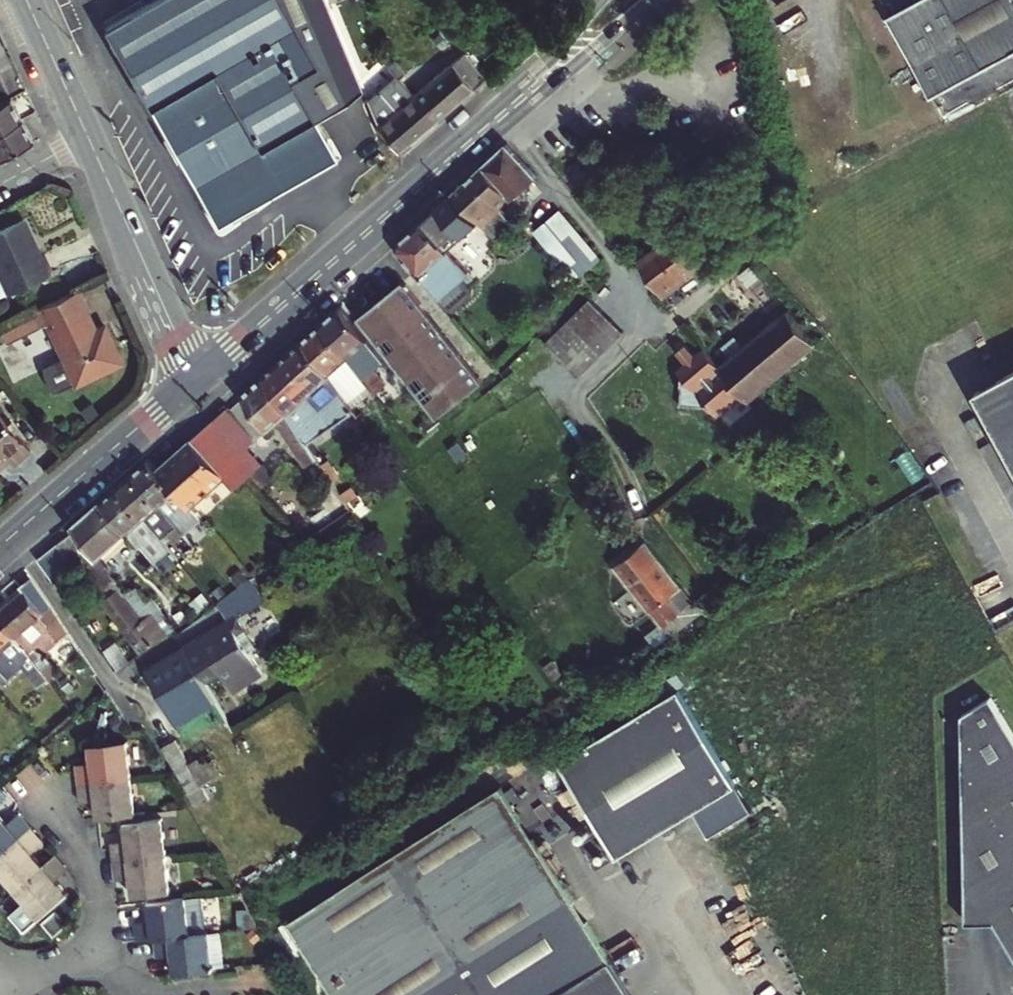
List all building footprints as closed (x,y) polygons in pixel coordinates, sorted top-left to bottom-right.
[(343,156),(320,117),(363,91),(325,0),(168,0),(109,36),(226,227),(343,156)] [(887,26),(932,106),(1012,61),(1012,0),(935,0),(887,26)] [(436,120),(485,78),(464,53),(431,82),(426,76),(415,85),(408,77),(403,81),(436,120)] [(400,151),(436,120),(403,81),(398,72),(393,62),(387,67),(394,75),(366,99),(367,100),(377,126),(400,151)] [(11,97),(0,103),(0,130),(22,120),(11,97)] [(32,139),(22,120),(0,130),(0,154),(32,139)] [(525,187),(539,173),(510,144),(455,193),(476,214),(494,234),(533,198),(525,187)] [(600,258),(561,208),(536,229),(576,277),(600,258)] [(424,221),(399,244),(402,252),(439,295),(443,291),(453,302),(459,302),(474,289),(475,281),(466,272),(469,269),(424,221)] [(22,222),(0,234),(0,303),(51,275),(22,222)] [(743,344),(772,380),(816,343),(726,227),(706,242),(691,222),(640,260),(664,292),(696,267),(706,279),(710,275),(760,331),(743,344)] [(486,380),(410,280),(365,314),(412,377),(441,415),(486,380)] [(101,323),(92,328),(74,290),(29,311),(0,325),(0,334),(6,347),(38,332),(47,328),(62,360),(44,368),(55,392),(73,384),(119,362),(101,323)] [(581,333),(603,311),(592,299),(569,321),(581,333)] [(357,320),(344,306),(325,322),(371,377),(372,378),(383,391),(388,397),(412,377),(365,314),(357,320)] [(591,344),(614,321),(603,311),(581,333),(591,344)] [(581,333),(569,321),(547,342),(578,374),(600,353),(591,344),(581,333)] [(600,353),(623,331),(614,321),(591,344),(600,353)] [(371,377),(325,322),(311,335),(351,395),(360,388),(372,378),(371,377)] [(351,395),(311,335),(267,374),(318,448),(322,455),(327,463),(337,456),(326,437),(341,426),(346,432),(353,427),(349,421),(362,412),(351,395)] [(772,380),(743,344),(717,364),(743,395),(748,401),(772,380)] [(688,361),(694,356),(686,346),(679,352),(688,361)] [(710,407),(718,417),(743,395),(717,364),(703,348),(694,356),(688,361),(678,370),(683,376),(681,405),(710,407)] [(318,448),(267,374),(245,393),(270,431),(282,421),(310,464),(322,455),(318,448)] [(973,398),(1012,470),(1012,376),(973,398)] [(265,464),(250,448),(249,430),(229,407),(215,419),(248,457),(259,469),(265,464)] [(6,460),(11,466),(29,452),(0,416),(0,465),(6,460)] [(248,457),(215,419),(194,437),(228,475),(248,457)] [(228,475),(194,437),(158,470),(191,506),(228,475)] [(260,469),(259,469),(248,457),(228,475),(240,487),(249,479),(260,469)] [(158,470),(148,459),(132,473),(160,503),(175,520),(186,533),(203,519),(191,506),(158,470)] [(345,479),(335,462),(329,466),(339,482),(345,479)] [(160,503),(132,473),(119,486),(157,531),(164,539),(166,542),(170,546),(186,533),(175,520),(160,503)] [(157,531),(119,486),(103,500),(143,544),(152,554),(158,561),(172,548),(170,546),(166,542),(164,539),(157,531)] [(361,498),(357,490),(348,496),(352,504),(361,498)] [(77,524),(79,527),(62,543),(104,598),(123,584),(113,572),(143,544),(103,500),(77,524)] [(647,542),(619,565),(666,624),(683,612),(690,620),(703,610),(647,542)] [(25,587),(0,609),(0,619),(34,660),(42,669),(49,663),(35,646),(50,634),(58,644),(73,632),(33,574),(22,583),(25,587)] [(259,580),(225,604),(233,619),(188,645),(208,680),(228,668),(243,692),(271,675),(238,620),(250,611),(271,596),(259,580)] [(129,592),(123,584),(104,598),(144,649),(178,624),(156,595),(147,602),(135,586),(129,592)] [(0,678),(18,662),(20,664),(16,668),(21,672),(34,660),(0,619),(0,677),(0,678)] [(208,680),(188,645),(151,667),(178,714),(215,693),(208,680)] [(559,760),(619,860),(695,815),(707,835),(748,810),(737,790),(676,690),(559,760)] [(965,928),(989,927),(1012,965),(1012,744),(988,702),(960,718),(965,928)] [(143,723),(133,724),(133,732),(144,731),(143,723)] [(193,759),(174,726),(160,735),(199,804),(214,796),(206,783),(193,759)] [(131,771),(127,733),(90,738),(93,756),(77,758),(78,765),(79,777),(131,771)] [(206,783),(226,772),(213,748),(193,759),(206,783)] [(79,777),(82,796),(97,794),(99,813),(136,808),(131,771),(79,777)] [(614,962),(501,780),(290,913),(340,994),(562,994),(614,962)] [(33,823),(21,809),(10,819),(0,807),(0,851),(33,823)] [(124,835),(110,837),(112,857),(165,851),(160,812),(122,817),(124,835)] [(46,838),(33,823),(0,851),(0,864),(19,885),(47,861),(36,848),(46,838)] [(112,857),(114,875),(129,873),(131,892),(170,887),(165,851),(112,857)] [(19,885),(28,895),(15,906),(31,923),(43,913),(58,900),(71,888),(59,875),(70,866),(65,861),(58,852),(47,861),(19,885)] [(134,916),(136,935),(152,933),(189,929),(185,893),(147,897),(149,914),(134,916)] [(45,915),(57,930),(73,917),(60,902),(45,915)] [(152,933),(154,952),(170,950),(172,969),(211,965),(206,927),(189,929),(152,933)] [(614,962),(562,994),(634,994),(614,962)]
